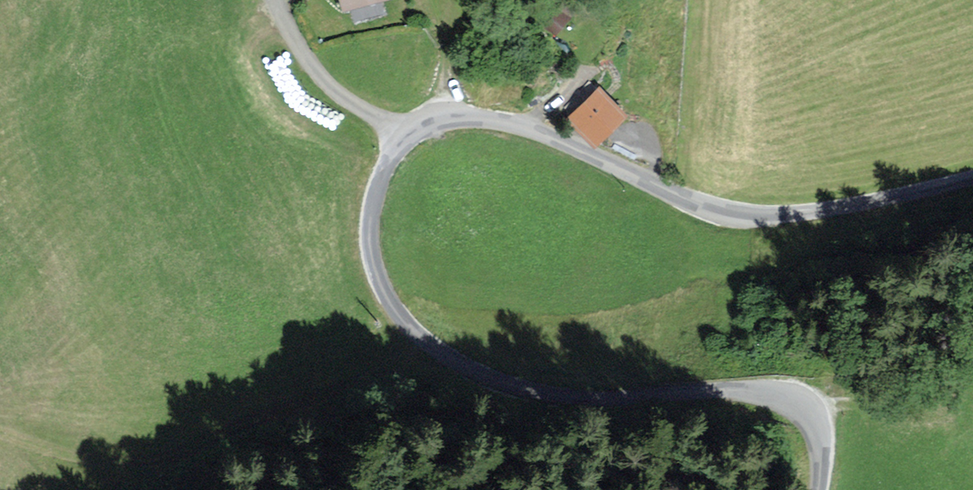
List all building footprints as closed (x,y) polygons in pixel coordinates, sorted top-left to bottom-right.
[(345,10),(381,0),(342,0),(345,10)] [(624,118),(599,92),(572,118),(597,144),(624,118)]
